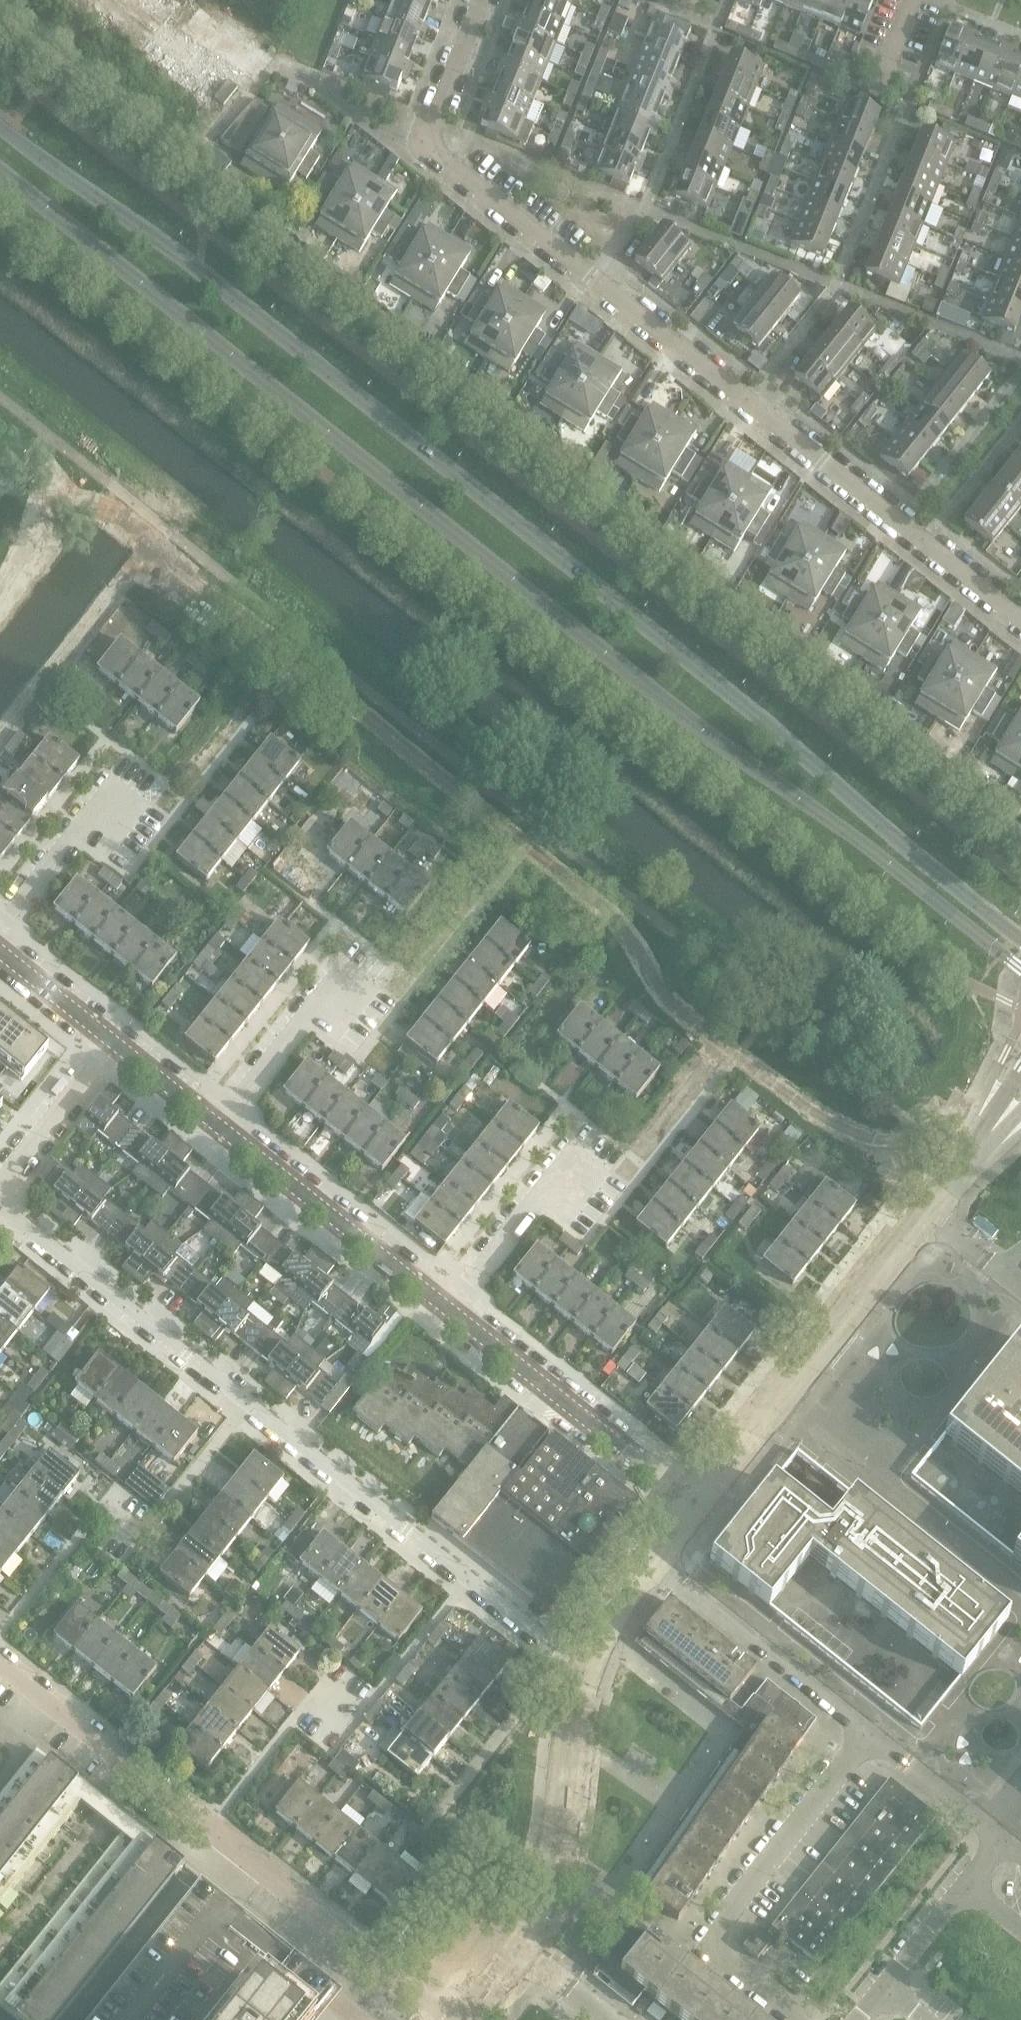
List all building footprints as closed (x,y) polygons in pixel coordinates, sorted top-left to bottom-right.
[(91,23),(108,40),(136,12),(136,13),(143,6),(143,5),(137,0),(114,0),(91,23)] [(349,7),(357,10),(361,0),(351,0),(349,7)] [(391,2),(428,16),(432,6),(437,8),(440,0),(392,0),(391,2)] [(552,0),(528,0),(531,1),(527,12),(563,26),(571,7),(552,0)] [(760,9),(763,0),(738,0),(760,9)] [(784,6),(802,13),(807,0),(786,0),(784,6)] [(802,13),(821,21),(829,0),(807,0),(802,13)] [(821,21),(840,29),(851,0),(829,0),(821,21)] [(840,29),(860,37),(874,0),(851,0),(840,29)] [(428,16),(391,2),(384,21),(425,37),(428,29),(423,27),(428,16)] [(602,6),(598,18),(606,21),(611,10),(602,6)] [(357,10),(349,7),(344,18),(352,22),(357,10)] [(206,13),(201,19),(209,25),(216,16),(209,10),(206,13)] [(136,12),(108,40),(122,54),(150,26),(149,26),(136,13),(136,12)] [(518,21),(514,29),(556,45),(563,26),(527,12),(523,23),(518,21)] [(216,16),(209,25),(217,32),(221,26),(224,22),(216,16)] [(606,21),(598,18),(593,30),(601,33),(606,21)] [(671,82),(675,71),(680,61),(685,63),(691,46),(686,44),(691,33),(654,18),(616,114),(658,130),(661,122),(656,120),(664,99),(669,101),(676,84),(671,82)] [(150,26),(122,54),(136,69),(164,41),(165,42),(172,35),(171,34),(157,20),(156,19),(149,26),(150,26)] [(425,37),(384,21),(376,40),(412,54),(417,44),(422,46),(425,37)] [(751,32),(739,27),(736,35),(747,40),(751,32)] [(556,45),(514,29),(511,37),(516,39),(512,50),(548,64),(556,45)] [(935,67),(955,75),(972,33),(964,30),(962,35),(950,30),(935,67)] [(762,36),(751,32),(747,40),(759,45),(762,36)] [(338,33),(333,45),(342,48),(346,36),(338,33)] [(980,37),(972,33),(955,75),(974,82),(989,46),(978,42),(980,37)] [(238,39),(233,45),(241,51),(248,42),(241,36),(238,39)] [(412,54),(376,40),(369,59),(410,75),(413,67),(408,65),(412,54)] [(164,41),(136,69),(151,83),(179,55),(178,55),(165,42),(164,41)] [(248,42),(241,51),(249,57),(253,52),(256,48),(248,42)] [(789,47),(777,42),(774,50),(785,55),(789,47)] [(342,48),(333,45),(329,56),(337,60),(342,48)] [(587,45),(583,56),(582,56),(591,60),(595,48),(587,45)] [(999,50),(989,46),(974,82),(993,90),(1010,49),(1001,45),(999,50)] [(800,52),(789,47),(785,55),(797,60),(800,52)] [(179,55),(151,83),(165,97),(200,63),(186,49),(185,48),(178,55),(179,55)] [(1010,49),(993,90),(1012,97),(1020,75),(1020,59),(1016,57),(1018,52),(1010,49)] [(502,59),(499,67),(541,83),(548,64),(512,50),(507,61),(502,59)] [(601,50),(596,62),(604,65),(609,53),(601,50)] [(818,50),(815,56),(824,60),(827,54),(818,50)] [(731,55),(723,76),(756,89),(764,68),(731,55)] [(591,60),(582,56),(578,68),(586,71),(591,60)] [(815,57),(811,66),(823,70),(826,62),(815,57)] [(410,75),(369,59),(361,78),(365,80),(390,90),(397,93),(402,81),(407,83),(410,75)] [(604,65),(596,62),(592,74),(600,77),(604,65)] [(838,66),(826,62),(823,70),(835,75),(838,66)] [(200,63),(165,97),(179,112),(214,78),(200,63)] [(541,83),(499,67),(496,75),(501,77),(497,88),(533,102),(541,83)] [(214,78),(179,112),(196,129),(231,95),(231,94),(241,84),(224,68),(214,78)] [(1012,97),(1020,101),(1020,75),(1012,97)] [(723,76),(715,96),(748,109),(756,89),(723,76)] [(365,80),(362,88),(387,98),(390,90),(365,80)] [(572,82),(567,94),(576,97),(580,86),(572,82)] [(487,96),(484,105),(525,121),(533,102),(497,88),(492,98),(487,96)] [(586,88),(581,100),(589,103),(594,91),(586,88)] [(791,92),(787,102),(795,105),(799,95),(791,92)] [(576,97),(567,94),(563,106),(571,109),(576,97)] [(715,96),(707,116),(740,129),(748,109),(715,96)] [(811,100),(803,97),(800,107),(808,110),(811,100)] [(589,103),(581,100),(576,111),(585,115),(589,103)] [(254,102),(237,122),(281,149),(300,119),(278,105),(266,125),(261,122),(268,111),(254,102)] [(847,102),(839,123),(872,136),(880,115),(847,102)] [(930,104),(927,112),(939,116),(942,108),(930,104)] [(484,105),(481,113),(486,115),(481,127),(527,145),(535,125),(525,121),(484,105)] [(808,110),(800,107),(796,116),(804,120),(808,110)] [(954,113),(942,108),(939,116),(950,121),(954,113)] [(783,112),(779,122),(787,125),(791,115),(783,112)] [(658,130),(616,114),(609,133),(645,147),(649,137),(654,139),(658,130)] [(707,116),(699,136),(732,149),(743,153),(751,134),(740,129),(707,116)] [(300,119),(281,149),(313,169),(320,158),(310,153),(323,133),(300,119)] [(968,119),(965,127),(977,132),(980,123),(968,119)] [(557,120),(552,132),(560,135),(565,124),(557,120)] [(240,166),(263,180),(281,149),(237,122),(220,142),(241,155),(248,143),(253,147),(240,166)] [(787,125),(779,122),(775,131),(783,135),(787,125)] [(872,136),(839,123),(831,143),(864,156),(872,136)] [(992,128),(980,123),(977,132),(988,136),(992,128)] [(571,126),(566,138),(574,141),(579,129),(571,126)] [(923,132),(914,153),(947,166),(955,145),(962,148),(967,137),(944,128),(940,139),(923,132)] [(560,135),(552,132),(548,144),(556,147),(560,135)] [(645,147),(609,133),(601,152),(642,168),(646,160),(641,158),(645,147)] [(1018,139),(1006,134),(1003,142),(1015,147),(1018,139)] [(699,136),(691,156),(724,170),(732,149),(699,136)] [(795,141),(787,137),(783,147),(792,150),(795,141)] [(574,141),(566,138),(561,149),(570,153),(574,141)] [(831,143),(823,163),(856,176),(864,156),(831,143)] [(792,150),(783,147),(780,157),(788,160),(792,150)] [(212,148),(201,161),(221,177),(231,164),(212,148)] [(281,149),(263,180),(285,194),(297,174),(307,180),(313,169),(281,149)] [(642,168),(601,152),(593,172),(630,186),(634,174),(639,176),(642,168)] [(767,152),(763,161),(763,162),(771,165),(775,156),(767,152)] [(914,153),(906,173),(939,186),(947,166),(914,153)] [(390,155),(375,179),(385,184),(399,161),(390,155)] [(691,156),(683,176),(716,190),(724,170),(691,156)] [(771,165),(763,162),(759,171),(767,175),(771,165)] [(823,163),(815,183),(848,196),(856,176),(823,163)] [(331,179),(324,190),(356,209),(375,179),(353,165),(341,185),(331,179)] [(982,168),(978,178),(986,181),(990,172),(982,168)] [(906,173),(898,193),(931,206),(939,186),(906,173)] [(1002,177),(994,174),(991,183),(999,186),(1002,177)] [(716,190),(683,176),(675,197),(707,211),(716,190)] [(779,181),(771,177),(768,187),(776,190),(779,181)] [(375,179),(356,209),(388,229),(395,218),(385,212),(398,192),(385,184),(375,179)] [(848,196),(815,183),(807,203),(840,216),(848,196)] [(999,186),(991,183),(987,193),(995,196),(999,186)] [(776,190),(768,187),(764,197),(772,200),(776,190)] [(974,188),(970,198),(978,201),(982,192),(974,188)] [(315,226),(337,240),(356,209),(324,190),(318,200),(327,206),(315,226)] [(751,192),(747,202),(755,205),(759,196),(751,192)] [(898,193),(890,212),(923,225),(931,206),(898,193)] [(978,201),(970,198),(966,208),(974,211),(978,201)] [(744,203),(737,220),(747,224),(755,205),(747,202),(746,204),(744,203)] [(840,216),(807,203),(799,223),(832,236),(840,216)] [(768,210),(760,207),(756,217),(764,220),(768,210)] [(356,209),(337,240),(360,254),(372,234),(382,240),(388,229),(356,209)] [(890,212),(882,233),(915,246),(923,225),(890,212)] [(987,217),(979,214),(975,223),(983,226),(987,217)] [(395,218),(388,229),(395,233),(402,222),(395,218)] [(409,219),(403,229),(414,235),(420,225),(409,219)] [(832,236),(799,223),(790,244),(823,257),(832,236)] [(983,226),(975,223),(971,233),(979,236),(983,226)] [(406,239),(399,249),(431,269),(450,238),(428,225),(416,245),(406,239)] [(663,226),(649,243),(677,266),(691,248),(663,226)] [(958,229),(954,238),(962,242),(966,232),(958,229)] [(882,233),(874,253),(907,266),(915,246),(882,233)] [(450,238),(431,269),(463,289),(470,278),(460,272),(473,252),(450,238)] [(962,242),(954,238),(950,248),(958,251),(962,242)] [(1006,259),(1020,265),(1020,242),(1014,239),(1006,259)] [(677,266),(649,243),(635,261),(663,283),(677,266)] [(392,245),(386,256),(393,260),(399,249),(392,245)] [(390,286),(412,300),(431,269),(399,249),(393,260),(402,266),(390,286)] [(907,266),(874,253),(866,274),(899,287),(907,266)] [(971,257),(963,254),(959,263),(967,267),(971,257)] [(744,264),(737,259),(730,267),(737,272),(744,264)] [(1006,259),(998,279),(1020,288),(1020,265),(1006,259)] [(967,267),(959,263),(955,273),(963,276),(967,267)] [(528,268),(522,276),(531,283),(537,275),(528,268)] [(431,269),(412,300),(435,314),(447,294),(457,300),(463,289),(431,269)] [(942,269),(938,278),(946,282),(950,272),(942,269)] [(542,275),(534,285),(543,293),(551,283),(542,275)] [(772,275),(758,293),(786,315),(800,297),(772,275)] [(706,276),(700,284),(706,289),(713,281),(706,276)] [(470,278),(463,289),(470,293),(476,282),(470,278)] [(946,282),(938,278),(934,288),(942,291),(946,282)] [(998,279),(990,299),(1020,312),(1020,288),(998,279)] [(727,285),(720,280),(714,288),(721,293),(727,285)] [(369,283),(364,291),(373,297),(378,290),(369,283)] [(700,284),(693,292),(700,297),(706,289),(700,284)] [(959,287),(951,284),(947,293),(955,297),(959,287)] [(481,299),(475,309),(506,329),(525,298),(503,285),(491,305),(481,299)] [(721,293),(714,288),(707,296),(714,301),(721,293)] [(463,289),(457,300),(463,304),(470,293),(463,289)] [(786,315),(758,293),(745,310),(772,332),(786,315)] [(474,294),(468,305),(475,309),(481,299),(474,294)] [(525,298),(506,329),(538,349),(545,338),(535,332),(548,312),(525,298)] [(990,299),(982,320),(1014,333),(1020,317),(1020,312),(990,299)] [(580,304),(570,320),(597,334),(602,324),(587,315),(589,312),(580,304)] [(468,305),(461,316),(468,320),(475,309),(468,305)] [(465,346),(487,360),(506,329),(475,309),(468,320),(478,326),(465,346)] [(849,309),(835,327),(863,349),(877,331),(849,309)] [(772,332),(745,310),(731,327),(758,349),(772,332)] [(835,327),(822,343),(849,366),(863,349),(835,327)] [(506,329),(487,360),(510,373),(522,354),(532,360),(538,349),(506,329)] [(931,345),(924,340),(918,348),(925,353),(931,345)] [(822,343),(808,360),(836,383),(849,366),(822,343)] [(556,359),(549,369),(581,389),(600,358),(578,344),(565,365),(556,359)] [(918,348),(912,356),(918,362),(925,353),(918,348)] [(962,354),(948,372),(976,394),(990,376),(962,354)] [(893,357),(887,365),(894,371),(900,362),(893,357)] [(622,372),(600,358),(581,389),(619,412),(620,412),(626,402),(610,392),(622,372)] [(836,383),(808,360),(794,378),(822,400),(836,383)] [(894,371),(887,365),(881,373),(887,379),(894,371)] [(540,406),(562,420),(581,389),(549,369),(543,380),(552,386),(540,406)] [(976,394),(948,372),(935,389),(962,411),(976,394)] [(898,374),(891,382),(898,387),(904,379),(898,374)] [(891,382),(885,390),(892,395),(898,387),(891,382)] [(619,412),(581,389),(562,420),(585,433),(597,413),(607,419),(612,422),(619,412)] [(962,411),(935,389),(921,406),(949,428),(962,411)] [(864,395),(859,401),(857,403),(864,408),(870,400),(864,395)] [(857,403),(851,411),(858,416),(864,408),(857,403)] [(619,426),(624,429),(656,449),(675,418),(653,404),(640,424),(631,418),(631,419),(625,415),(619,426)] [(949,428),(921,406),(908,422),(935,445),(949,428)] [(878,413),(871,408),(864,416),(871,421),(878,413)] [(864,416),(858,424),(865,429),(871,421),(864,416)] [(675,418),(656,449),(688,468),(695,458),(685,452),(697,432),(675,418)] [(935,445),(908,422),(894,439),(922,461),(935,445)] [(615,466),(637,479),(656,449),(624,429),(618,440),(627,446),(615,466)] [(922,461),(894,439),(880,457),(908,479),(922,461)] [(656,449),(637,479),(660,493),(672,473),(682,479),(688,468),(656,449)] [(1007,469),(1020,480),(1020,452),(1007,469)] [(709,457),(693,484),(731,508),(750,478),(728,464),(726,467),(709,457)] [(993,487),(1020,509),(1020,480),(1007,469),(993,487)] [(772,491),(750,478),(731,508),(770,532),(776,522),(769,518),(770,517),(760,511),(772,491)] [(712,539),(731,508),(693,484),(686,495),(703,505),(690,525),(712,539)] [(979,505),(1007,527),(1020,510),(1020,509),(993,487),(979,505)] [(1007,527),(979,505),(964,523),(992,546),(1007,527)] [(770,532),(731,508),(712,539),(735,553),(747,533),(757,539),(754,543),(760,547),(770,532)] [(781,538),(774,548),(806,568),(825,537),(803,524),(790,544),(781,538)] [(847,551),(825,537),(806,568),(838,588),(838,587),(845,591),(852,581),(835,571),(847,551)] [(765,585),(787,599),(806,568),(774,548),(768,559),(777,565),(765,585)] [(907,567),(899,579),(907,584),(915,572),(907,567)] [(838,588),(806,568),(787,599),(810,612),(822,592),(838,602),(844,592),(838,588)] [(856,598),(849,608),(881,628),(900,597),(878,583),(865,603),(856,598)] [(900,597),(881,628),(913,648),(920,637),(910,631),(922,611),(900,597)] [(840,645),(862,659),(881,628),(849,608),(843,619),(852,625),(840,645)] [(147,630),(157,637),(162,630),(153,623),(147,630)] [(881,628),(862,659),(884,672),(897,652),(907,658),(913,648),(881,628)] [(171,638),(162,630),(157,637),(166,645),(171,638)] [(97,671),(117,687),(141,657),(121,641),(97,671)] [(931,657),(924,668),(956,688),(975,657),(953,643),(941,663),(931,657)] [(186,661),(196,668),(201,662),(192,654),(186,661)] [(141,657),(117,687),(137,702),(160,673),(141,657)] [(975,657),(956,688),(988,707),(995,697),(985,691),(997,671),(975,657)] [(210,669),(201,662),(196,668),(205,676),(210,669)] [(915,705),(937,718),(956,688),(924,668),(918,679),(927,685),(915,705)] [(160,673),(137,702),(156,718),(180,688),(160,673)] [(180,688),(156,718),(176,734),(200,704),(180,688)] [(956,688),(937,718),(960,732),(972,712),(982,718),(988,707),(956,688)] [(995,697),(988,707),(995,711),(1002,701),(995,697)] [(988,707),(982,718),(989,722),(995,711),(988,707)] [(999,713),(992,724),(999,728),(1006,717),(999,713)] [(999,728),(1020,741),(1020,715),(1016,723),(1006,717),(999,728)] [(992,724),(986,734),(993,739),(999,728),(992,724)] [(1020,764),(1020,741),(999,728),(993,739),(1002,745),(990,765),(1012,778),(1020,764)] [(21,733),(13,742),(20,748),(27,739),(21,733)] [(50,739),(34,759),(63,782),(79,762),(50,739)] [(271,740),(255,760),(285,784),(300,764),(271,740)] [(20,748),(13,742),(6,752),(13,757),(20,748)] [(63,782),(34,759),(18,778),(48,802),(63,782)] [(255,760),(239,780),(269,803),(285,784),(255,760)] [(1012,778),(1020,784),(1020,764),(1012,778)] [(48,802),(18,778),(3,798),(32,821),(48,802)] [(239,780),(224,799),(254,823),(269,803),(239,780)] [(306,801),(313,806),(320,796),(313,791),(306,801)] [(3,798),(0,801),(0,828),(17,841),(32,821),(3,798)] [(224,799),(208,819),(238,842),(254,823),(224,799)] [(305,816),(313,806),(306,801),(298,810),(305,816)] [(388,818),(394,810),(384,802),(377,810),(388,818)] [(414,823),(404,815),(398,822),(408,830),(414,823)] [(246,849),(238,842),(208,819),(193,838),(223,862),(231,868),(246,849)] [(327,854),(347,870),(371,840),(351,824),(327,854)] [(0,828),(0,860),(1,860),(17,841),(0,828)] [(282,845),(289,835),(282,830),(275,839),(282,845)] [(416,844),(426,852),(431,845),(422,837),(416,844)] [(206,882),(223,862),(193,838),(177,858),(206,882)] [(274,855),(282,845),(275,839),(268,849),(274,855)] [(371,840),(347,870),(366,885),(390,856),(371,840)] [(440,852),(431,845),(426,852),(435,859),(440,852)] [(390,856),(366,885),(386,901),(410,871),(390,856)] [(242,867),(237,873),(244,878),(249,872),(242,867)] [(251,884),(258,874),(251,869),(249,872),(244,878),(251,884)] [(98,877),(108,884),(113,877),(103,870),(98,877)] [(410,871),(386,901),(406,917),(430,887),(410,871)] [(123,885),(113,877),(108,884),(117,892),(123,885)] [(251,884),(244,878),(236,888),(243,893),(251,884)] [(54,910),(74,926),(97,896),(78,880),(54,910)] [(151,891),(140,882),(135,889),(146,898),(151,891)] [(97,896),(74,926),(93,941),(117,911),(97,896)] [(239,908),(232,917),(239,923),(246,913),(239,908)] [(117,911),(93,941),(113,957),(136,927),(117,911)] [(239,923),(232,917),(224,927),(231,932),(239,923)] [(279,922),(263,942),(293,966),(309,946),(279,922)] [(501,923),(485,943),(514,967),(530,947),(501,923)] [(136,927),(113,957),(132,972),(156,943),(136,927)] [(293,966),(263,942),(248,962),(278,985),(293,966)] [(156,943),(132,972),(152,988),(176,959),(156,943)] [(485,943),(469,963),(499,987),(514,967),(485,943)] [(215,952),(209,946),(201,956),(208,961),(215,952)] [(200,971),(208,961),(201,956),(194,965),(200,971)] [(278,985),(248,962),(232,981),(262,1005),(278,985)] [(469,963),(454,982),(483,1006),(499,987),(469,963)] [(544,974),(536,984),(543,989),(551,980),(544,974)] [(262,1005),(232,981),(217,1001),(246,1024),(262,1005)] [(454,982),(438,1002),(468,1026),(483,1006),(454,982)] [(536,999),(543,989),(536,984),(529,993),(536,999)] [(177,985),(170,995),(177,1000),(184,991),(177,985)] [(616,1001),(623,992),(613,985),(606,993),(616,1001)] [(169,1010),(177,1000),(170,995),(162,1004),(169,1010)] [(246,1024),(217,1001),(201,1020),(231,1044),(246,1024)] [(438,1002),(423,1021),(452,1045),(468,1026),(438,1002)] [(637,1017),(644,1009),(635,1002),(628,1010),(637,1017)] [(557,1037),(577,1053),(600,1024),(581,1008),(557,1037)] [(646,1024),(653,1016),(644,1009),(637,1017),(646,1024)] [(0,1015),(0,1046),(18,1024),(3,1012),(0,1015)] [(511,1029),(519,1019),(512,1014),(505,1023),(511,1029)] [(231,1044),(201,1020),(185,1040),(215,1064),(231,1044)] [(436,1065),(452,1045),(423,1021),(407,1042),(436,1065)] [(504,1038),(511,1029),(505,1023),(497,1032),(504,1038)] [(0,1046),(0,1064),(6,1069),(32,1036),(18,1024),(0,1046)] [(600,1024),(577,1053),(596,1069),(620,1039),(600,1024)] [(32,1036),(6,1069),(22,1082),(48,1049),(32,1036)] [(620,1039),(596,1069),(616,1084),(639,1055),(620,1039)] [(683,1056),(691,1046),(683,1039),(674,1050),(683,1056)] [(476,1049),(469,1059),(476,1064),(483,1055),(476,1049)] [(328,1060),(338,1068),(343,1061),(333,1053),(328,1060)] [(639,1055),(616,1084),(636,1100),(660,1071),(639,1055)] [(461,1068),(468,1073),(476,1064),(469,1059),(461,1068)] [(353,1068),(343,1061),(338,1068),(347,1075),(353,1068)] [(284,1093),(303,1109),(327,1079),(307,1063),(284,1093)] [(382,1090),(387,1083),(378,1076),(372,1083),(382,1090)] [(327,1079),(303,1109),(323,1125),(347,1095),(327,1079)] [(99,1133),(119,1149),(135,1129),(111,1109),(122,1095),(110,1086),(76,1129),(92,1142),(99,1133)] [(410,1095),(401,1088),(395,1095),(405,1102),(410,1095)] [(465,1088),(458,1097),(464,1103),(472,1093),(465,1088)] [(747,1089),(735,1103),(747,1112),(758,1099),(747,1089)] [(347,1095),(323,1125),(343,1140),(366,1110),(347,1095)] [(419,1103),(410,1095),(405,1102),(414,1110),(419,1103)] [(458,1097),(450,1106),(457,1112),(464,1103),(458,1097)] [(509,1105),(493,1126),(523,1149),(539,1129),(509,1105)] [(731,1107),(715,1127),(744,1151),(760,1131),(731,1107)] [(366,1110),(343,1140),(362,1156),(386,1126),(366,1110)] [(386,1126),(362,1156),(382,1172),(406,1142),(386,1126)] [(493,1126),(478,1145),(507,1169),(523,1149),(493,1126)] [(434,1127),(426,1136),(433,1142),(441,1132),(434,1127)] [(715,1127),(699,1146),(729,1170),(744,1151),(715,1127)] [(160,1149),(135,1129),(119,1149),(139,1166),(132,1174),(148,1186),(182,1143),(171,1135),(160,1149)] [(425,1151),(433,1142),(426,1136),(418,1146),(425,1151)] [(193,1152),(182,1143),(148,1186),(163,1199),(170,1190),(190,1206),(207,1186),(182,1166),(193,1152)] [(478,1145),(462,1165),(492,1188),(507,1169),(478,1145)] [(699,1146),(683,1166),(713,1190),(729,1170),(699,1146)] [(773,1157),(765,1167),(772,1172),(780,1163),(773,1157)] [(51,1212),(62,1221),(96,1178),(81,1166),(74,1175),(53,1158),(37,1178),(62,1199),(51,1212)] [(462,1165),(447,1184),(446,1184),(476,1208),(492,1188),(462,1165)] [(402,1166),(395,1175),(402,1181),(409,1171),(402,1166)] [(683,1166),(668,1185),(698,1209),(713,1190),(683,1166)] [(765,1181),(772,1172),(765,1167),(758,1176),(765,1181)] [(785,1168),(778,1177),(784,1182),(792,1173),(785,1168)] [(402,1181),(395,1175),(387,1184),(394,1190),(402,1181)] [(784,1182),(778,1177),(770,1186),(777,1192),(784,1182)] [(96,1178),(62,1221),(73,1230),(84,1216),(108,1236),(125,1215),(104,1199),(111,1190),(96,1178)] [(826,1183),(810,1203),(840,1227),(856,1207),(826,1183)] [(446,1184),(431,1204),(461,1227),(476,1208),(446,1184)] [(668,1185),(652,1205),(682,1228),(698,1209),(668,1185)] [(232,1205),(207,1186),(190,1206),(195,1210),(211,1222),(204,1231),(219,1243),(253,1200),(242,1192),(232,1205)] [(749,1187),(744,1193),(751,1198),(756,1192),(749,1187)] [(741,1197),(734,1206),(741,1212),(748,1202),(741,1197)] [(264,1209),(253,1200),(219,1243),(234,1256),(241,1247),(262,1263),(278,1243),(253,1223),(264,1209)] [(840,1227),(810,1203),(794,1223),(824,1246),(840,1227)] [(415,1223),(445,1247),(461,1227),(431,1204),(415,1223)] [(652,1205),(636,1225),(666,1249),(682,1228),(652,1205)] [(190,1206),(184,1215),(189,1219),(195,1210),(190,1206)] [(733,1221),(741,1212),(734,1206),(726,1216),(733,1221)] [(754,1207),(747,1216),(753,1221),(761,1212),(754,1207)] [(145,1232),(125,1215),(108,1236),(133,1255),(122,1269),(133,1278),(167,1235),(152,1223),(145,1232)] [(746,1231),(753,1221),(747,1216),(739,1225),(746,1231)] [(824,1246),(794,1223),(779,1242),(809,1266),(824,1246)] [(569,1248),(575,1240),(565,1233),(559,1241),(569,1248)] [(183,1247),(167,1235),(133,1278),(144,1286),(155,1273),(180,1292),(196,1272),(192,1269),(176,1256),(183,1247)] [(710,1250),(717,1241),(711,1235),(703,1245),(710,1250)] [(578,1255),(585,1248),(575,1240),(569,1248),(578,1255)] [(622,1261),(633,1247),(625,1240),(614,1255),(622,1261)] [(809,1266),(779,1242),(763,1262),(793,1286),(809,1266)] [(303,1262),(278,1243),(262,1263),(282,1279),(275,1288),(291,1300),(325,1257),(314,1249),(303,1262)] [(183,1247),(176,1256),(192,1269),(200,1259),(184,1245),(183,1247)] [(703,1260),(710,1250),(703,1245),(696,1254),(703,1260)] [(513,1276),(533,1292),(557,1263),(537,1247),(513,1276)] [(336,1266),(325,1257),(291,1300),(306,1312),(313,1304),(333,1320),(350,1299),(325,1280),(336,1266)] [(557,1263),(533,1292),(553,1308),(576,1278),(557,1263)] [(20,1269),(4,1289),(34,1313),(50,1293),(20,1269)] [(625,1278),(634,1285),(640,1279),(630,1271),(625,1278)] [(217,1289),(196,1272),(180,1292),(205,1312),(194,1326),(205,1335),(239,1292),(224,1280),(217,1289)] [(576,1278),(553,1308),(572,1323),(596,1294),(576,1278)] [(649,1286),(640,1279),(634,1285),(644,1293),(649,1286)] [(0,1294),(0,1318),(18,1332),(34,1313),(4,1289),(0,1294)] [(254,1304),(239,1292),(205,1335),(215,1343),(227,1330),(251,1349),(267,1329),(247,1313),(254,1304)] [(596,1294),(572,1323),(592,1339),(615,1309),(596,1294)] [(374,1319),(350,1299),(333,1320),(354,1336),(347,1345),(362,1358),(397,1314),(385,1305),(374,1319)] [(615,1309),(592,1339),(612,1355),(636,1325),(615,1309)] [(663,1310),(656,1320),(663,1325),(670,1316),(663,1310)] [(725,1310),(709,1330),(739,1353),(755,1333),(725,1310)] [(53,1314),(46,1323),(58,1332),(65,1323),(53,1314)] [(3,1352),(18,1332),(0,1318),(0,1350),(3,1352)] [(663,1325),(656,1320),(648,1329),(655,1334),(663,1325)] [(65,1323),(58,1332),(65,1338),(72,1328),(65,1323)] [(288,1345),(267,1329),(251,1349),(276,1369),(265,1383),(276,1392),(310,1349),(295,1337),(288,1345)] [(739,1353),(709,1330),(693,1349),(723,1373),(739,1353)] [(299,1331),(295,1337),(310,1349),(314,1344),(299,1331)] [(65,1338),(58,1332),(51,1342),(57,1347),(65,1338)] [(1020,1341),(945,1436),(1020,1496),(1020,1341)] [(339,1386),(318,1370),(325,1361),(310,1349),(276,1392),(287,1400),(298,1387),(323,1407),(330,1398),(339,1386)] [(631,1363),(638,1354),(632,1349),(624,1358),(631,1363)] [(723,1373),(693,1349),(678,1369),(708,1392),(723,1373)] [(119,1371),(99,1355),(75,1385),(95,1401),(119,1371)] [(624,1373),(631,1363),(624,1358),(617,1367),(624,1373)] [(470,1470),(519,1409),(504,1397),(492,1412),(482,1404),(484,1402),(470,1391),(462,1400),(452,1392),(453,1390),(439,1379),(432,1388),(421,1380),(423,1378),(409,1367),(401,1376),(391,1368),(393,1366),(391,1365),(353,1413),(379,1434),(385,1426),(409,1445),(415,1438),(439,1457),(445,1450),(470,1470)] [(42,1369),(35,1378),(42,1383),(49,1374),(42,1369)] [(708,1392),(678,1369),(662,1388),(692,1412),(708,1392)] [(139,1387),(119,1371),(95,1401),(115,1417),(139,1387)] [(42,1383),(35,1378),(28,1387),(35,1393),(42,1383)] [(335,1403),(345,1391),(339,1386),(330,1398),(335,1403)] [(158,1402),(139,1387),(115,1417),(134,1432),(158,1402)] [(692,1412),(662,1388),(646,1408),(676,1432),(692,1412)] [(178,1418),(158,1402),(134,1432),(154,1448),(178,1418)] [(500,1496),(517,1474),(550,1434),(519,1409),(470,1470),(431,1519),(550,1613),(587,1566),(500,1496)] [(21,1419),(22,1417),(15,1411),(8,1421),(15,1426),(21,1419)] [(198,1434),(178,1418),(154,1448),(174,1464),(198,1434)] [(15,1442),(28,1425),(21,1419),(15,1426),(7,1436),(8,1437),(15,1442)] [(7,1436),(15,1426),(8,1421),(0,1430),(7,1436)] [(56,1431),(66,1438),(71,1431),(62,1424),(56,1431)] [(66,1438),(56,1431),(51,1438),(69,1452),(75,1446),(66,1438)] [(80,1439),(71,1431),(66,1438),(75,1446),(80,1439)] [(553,1436),(551,1439),(521,1477),(517,1474),(500,1496),(587,1566),(589,1567),(639,1505),(553,1436)] [(8,1437),(0,1446),(7,1451),(15,1442),(8,1437)] [(50,1453),(34,1473),(63,1496),(79,1476),(50,1453)] [(110,1462),(100,1455),(95,1462),(104,1469),(110,1462)] [(254,1456),(238,1476),(268,1500),(284,1480),(254,1456)] [(104,1469),(114,1477),(119,1470),(110,1462),(104,1469)] [(63,1496),(34,1473),(18,1492),(48,1516),(63,1496)] [(238,1476),(223,1496),(252,1519),(268,1500),(238,1476)] [(124,1485),(134,1493),(139,1486),(130,1478),(124,1485)] [(931,1560),(853,1497),(829,1528),(772,1484),(710,1562),(769,1609),(809,1558),(961,1679),(1008,1621),(931,1560)] [(48,1516),(18,1492),(3,1512),(32,1535),(48,1516)] [(223,1496),(207,1515),(237,1539),(252,1519),(223,1496)] [(298,1524),(305,1515),(298,1509),(291,1518),(298,1524)] [(3,1512),(0,1515),(0,1542),(17,1555),(32,1535),(3,1512)] [(207,1515),(192,1535),(221,1558),(237,1539),(207,1515)] [(290,1533),(298,1524),(291,1518),(283,1528),(290,1533)] [(280,1531),(275,1537),(283,1543),(288,1537),(281,1531),(280,1531)] [(192,1535),(176,1554),(206,1578),(221,1558),(192,1535)] [(287,1554),(300,1564),(320,1580),(343,1550),(323,1535),(315,1545),(302,1535),(287,1554)] [(0,1542),(0,1574),(1,1574),(17,1555),(0,1542)] [(1012,1559),(1020,1566),(1020,1547),(1012,1559)] [(267,1548),(260,1557),(267,1563),(274,1554),(267,1548)] [(363,1566),(343,1550),(320,1580),(339,1596),(363,1566)] [(190,1598),(206,1578),(176,1554),(160,1574),(190,1598)] [(259,1572),(267,1563),(260,1557),(252,1567),(259,1572)] [(382,1582),(363,1566),(339,1596),(359,1611),(382,1582)] [(127,1585),(133,1578),(124,1571),(118,1577),(127,1585)] [(143,1586),(133,1578),(127,1585),(137,1592),(143,1586)] [(236,1602),(245,1590),(235,1581),(225,1593),(229,1596),(236,1602)] [(402,1597),(382,1582),(359,1611),(378,1627),(402,1597)] [(227,1612),(236,1602),(229,1596),(221,1607),(227,1612)] [(422,1613),(402,1597),(378,1627),(398,1643),(422,1613)] [(157,1609),(167,1616),(172,1609),(163,1602),(157,1609)] [(287,1603),(281,1609),(291,1617),(296,1610),(287,1603)] [(669,1603),(657,1619),(644,1634),(661,1648),(687,1617),(674,1607),(669,1603)] [(77,1607),(54,1636),(74,1652),(97,1623),(77,1607)] [(182,1617),(172,1609),(167,1616),(176,1624),(182,1617)] [(305,1617),(296,1610),(291,1617),(300,1624),(305,1617)] [(235,1618),(228,1613),(220,1622),(227,1628),(235,1618)] [(687,1617),(661,1648),(678,1662),(703,1630),(687,1617)] [(227,1628),(220,1622),(213,1631),(220,1637),(227,1628)] [(97,1623),(74,1652),(93,1668),(117,1638),(97,1623)] [(449,1629),(442,1623),(436,1632),(443,1637),(449,1629)] [(271,1629),(255,1649),(285,1673),(301,1653),(271,1629)] [(703,1630),(678,1662),(695,1675),(720,1644),(703,1630)] [(443,1637),(436,1632),(428,1642),(434,1647),(443,1637)] [(117,1638),(93,1668),(113,1684),(136,1654),(117,1638)] [(482,1638),(466,1658),(495,1681),(511,1661),(482,1638)] [(339,1656),(345,1649),(335,1641),(330,1648),(339,1656)] [(720,1644),(695,1675),(712,1689),(737,1657),(720,1644)] [(285,1673),(255,1649),(240,1669),(269,1692),(285,1673)] [(197,1652),(189,1661),(196,1666),(204,1657),(197,1652)] [(136,1654),(113,1684),(133,1700),(157,1670),(136,1654)] [(350,1664),(359,1672),(365,1665),(355,1657),(350,1664)] [(737,1657),(712,1689),(730,1703),(755,1671),(737,1657)] [(495,1681),(466,1658),(450,1677),(480,1701),(495,1681)] [(196,1666),(189,1661),(182,1670),(189,1676),(196,1666)] [(411,1662),(404,1672),(411,1677),(418,1668),(411,1662)] [(269,1692),(240,1669),(224,1688),(254,1712),(269,1692)] [(411,1677),(404,1672),(396,1681),(403,1686),(411,1677)] [(480,1701),(450,1677),(434,1697),(464,1720),(480,1701)] [(763,1729),(744,1755),(777,1778),(817,1721),(767,1681),(742,1712),(763,1729)] [(254,1712),(224,1688),(208,1708),(238,1731),(254,1712)] [(166,1691),(158,1700),(165,1705),(173,1696),(166,1691)] [(464,1720),(434,1697),(419,1716),(449,1740),(464,1720)] [(158,1700),(151,1709),(158,1715),(165,1705),(158,1700)] [(380,1702),(372,1711),(379,1716),(387,1707),(380,1702)] [(238,1731),(208,1708),(193,1727),(223,1751),(238,1731)] [(372,1726),(379,1716),(372,1711),(365,1720),(372,1726)] [(449,1740),(419,1716),(403,1736),(433,1759),(449,1740)] [(223,1751),(193,1727),(177,1747),(206,1771),(223,1751)] [(433,1759),(403,1736),(387,1756),(417,1779),(433,1759)] [(91,1792),(45,1755),(35,1767),(40,1772),(7,1814),(1,1809),(0,1811),(0,1906),(91,1792)] [(744,1755),(732,1773),(765,1796),(777,1778),(744,1755)] [(351,1757),(344,1766),(353,1773),(360,1764),(351,1757)] [(328,1768),(337,1775),(343,1768),(334,1761),(328,1768)] [(352,1776),(343,1768),(337,1775),(347,1783),(352,1776)] [(732,1773),(719,1791),(753,1814),(765,1796),(732,1773)] [(890,1780),(877,1796),(900,1815),(914,1798),(890,1780)] [(275,1813),(295,1829),(319,1799),(299,1783),(275,1813)] [(713,1800),(707,1809),(740,1831),(753,1814),(719,1791),(713,1800)] [(367,1799),(377,1807),(382,1800),(373,1792),(367,1799)] [(877,1796),(864,1812),(911,1850),(924,1834),(900,1815),(877,1796)] [(937,1817),(914,1798),(900,1815),(924,1834),(937,1817)] [(319,1799),(295,1829),(314,1844),(338,1815),(319,1799)] [(393,1808),(382,1800),(377,1807),(387,1815),(393,1808)] [(707,1809),(695,1826),(728,1849),(740,1831),(707,1809)] [(864,1812),(851,1828),(898,1866),(911,1850),(864,1812)] [(338,1815),(314,1844),(334,1860),(358,1830),(338,1815)] [(176,1877),(185,1866),(132,1824),(0,1988),(0,2006),(18,2019),(61,2019),(176,1877)] [(406,1830),(416,1838),(421,1831),(412,1824),(406,1830)] [(695,1826),(683,1844),(716,1867),(728,1849),(695,1826)] [(851,1828),(838,1845),(885,1882),(898,1866),(851,1828)] [(358,1830),(334,1860),(353,1876),(377,1846),(358,1830)] [(421,1831),(416,1838),(425,1845),(430,1838),(421,1831)] [(683,1844),(670,1862),(703,1885),(716,1867),(683,1844)] [(838,1845),(826,1861),(872,1898),(885,1882),(838,1845)] [(377,1846),(353,1876),(373,1891),(397,1861),(377,1846)] [(397,1861),(373,1891),(393,1907),(417,1877),(397,1861)] [(826,1861),(813,1877),(860,1914),(872,1898),(826,1861)] [(703,1885),(670,1862),(658,1880),(691,1903),(703,1885)] [(813,1877),(802,1890),(800,1893),(847,1931),(860,1914),(813,1877)] [(322,2004),(327,1997),(336,1987),(202,1880),(91,2019),(309,2019),(315,2014),(322,2004)] [(691,1903),(658,1880),(645,1898),(678,1921),(691,1903)] [(772,1928),(819,1966),(847,1931),(800,1893),(772,1928)] [(660,1951),(664,1947),(650,1936),(641,1929),(630,1942),(626,1939),(605,1966),(600,1962),(590,1973),(633,2007),(645,1992),(680,2019),(747,2019),(660,1951)] [(758,1929),(757,1931),(743,1948),(758,1960),(773,1941),(758,1929)]
